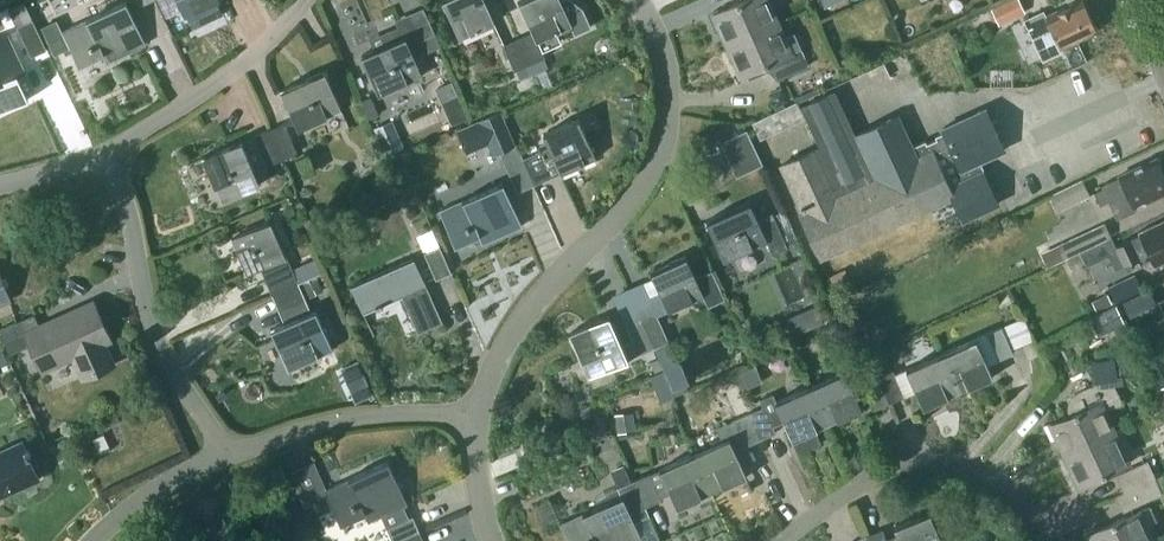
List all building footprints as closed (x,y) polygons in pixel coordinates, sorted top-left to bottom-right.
[(9,6),(18,24),(33,18),(25,0),(22,0),(9,6)] [(64,29),(80,63),(103,52),(107,61),(122,54),(118,45),(142,34),(126,0),(64,29)] [(179,1),(185,14),(187,14),(193,26),(223,12),(217,0),(178,0),(179,1)] [(460,37),(495,21),(486,0),(444,0),(460,37)] [(519,37),(530,62),(545,56),(542,48),(561,40),(557,30),(572,23),(576,32),(592,25),(583,4),(577,0),(520,0),(533,30),(519,37)] [(727,44),(779,20),(769,0),(741,0),(713,12),(727,44)] [(999,23),(1026,11),(1021,0),(1007,0),(992,7),(999,23)] [(1042,55),(1046,56),(1059,50),(1060,46),(1097,29),(1084,0),(1079,0),(1046,16),(1043,10),(1025,18),(1042,55)] [(424,6),(408,13),(420,39),(435,32),(424,6)] [(33,18),(18,24),(30,50),(32,55),(47,48),(33,18)] [(779,20),(727,44),(740,75),(746,72),(750,77),(769,69),(777,78),(809,64),(802,47),(792,51),(779,20)] [(435,32),(420,39),(426,52),(441,45),(435,32)] [(375,48),(362,54),(379,93),(423,74),(409,44),(406,35),(403,36),(375,48)] [(0,37),(0,111),(28,98),(17,74),(26,70),(19,55),(10,59),(0,37)] [(519,37),(504,43),(515,69),(530,62),(519,37)] [(851,55),(840,60),(844,70),(856,65),(851,55)] [(545,56),(530,62),(535,73),(545,68),(550,66),(545,56)] [(530,62),(515,69),(520,79),(535,73),(530,62)] [(760,135),(804,115),(819,146),(780,164),(802,211),(800,212),(820,257),(953,196),(963,218),(998,202),(983,170),(979,172),(974,162),(1004,148),(986,108),(942,128),(944,131),(935,135),(936,138),(927,142),(925,139),(912,145),(898,114),(857,133),(841,98),(889,76),(883,63),(754,123),(760,135)] [(282,88),(298,127),(342,109),(325,70),(282,88)] [(782,87),(769,93),(775,106),(788,100),(782,87)] [(478,120),(456,129),(467,155),(489,145),(493,154),(501,151),(516,144),(501,109),(478,120)] [(544,132),(561,171),(596,156),(579,117),(544,132)] [(270,127),(283,158),(298,151),(285,121),(270,127)] [(283,158),(270,127),(255,134),(268,164),(283,158)] [(760,167),(744,132),(720,143),(736,178),(760,167)] [(394,134),(378,141),(384,154),(400,147),(394,134)] [(203,156),(222,200),(261,183),(242,140),(203,156)] [(516,144),(501,151),(517,191),(535,183),(524,157),(518,143),(516,144)] [(539,150),(524,157),(535,183),(550,176),(539,150)] [(1093,192),(1099,203),(1105,200),(1115,221),(1134,211),(1131,206),(1163,190),(1163,171),(1157,157),(1118,175),(1119,176),(1116,177),(1117,181),(1093,192)] [(1057,209),(1089,195),(1082,177),(1049,191),(1057,209)] [(494,227),(518,216),(503,181),(440,209),(455,243),(479,233),(483,242),(498,235),(494,227)] [(786,242),(773,213),(772,211),(758,217),(750,200),(707,219),(724,258),(767,239),(773,252),(788,246),(786,242)] [(784,208),(773,213),(786,242),(797,237),(784,208)] [(271,219),(232,235),(247,271),(261,265),(287,254),(271,219)] [(1117,248),(1118,251),(1112,255),(1118,268),(1140,257),(1138,253),(1148,248),(1154,262),(1163,258),(1163,221),(1140,232),(1141,233),(1131,238),(1131,237),(1115,245),(1117,248)] [(433,229),(418,236),(425,251),(440,245),(433,229)] [(1058,244),(1064,259),(1083,250),(1076,235),(1058,244)] [(425,251),(436,277),(452,271),(440,245),(425,251)] [(712,269),(696,276),(686,254),(651,270),(669,309),(703,293),(708,305),(725,298),(712,269)] [(402,294),(418,331),(442,320),(414,256),(351,284),(364,311),(402,294)] [(315,257),(292,267),(299,282),(321,272),(315,257)] [(292,267),(266,278),(273,293),(299,282),(292,267)] [(845,268),(830,275),(836,289),(852,282),(845,268)] [(10,298),(0,271),(0,302),(10,298)] [(1142,287),(1135,272),(1108,285),(1114,300),(1142,287)] [(319,277),(305,283),(310,296),(324,290),(319,277)] [(299,282),(273,293),(279,308),(305,297),(299,282)] [(1157,304),(1150,290),(1124,302),(1131,316),(1157,304)] [(1108,293),(1092,301),(1097,310),(1112,302),(1108,293)] [(32,343),(43,368),(76,353),(86,375),(112,363),(103,341),(109,338),(93,302),(40,326),(34,313),(0,328),(0,335),(4,343),(5,342),(10,353),(32,343)] [(1116,304),(1089,317),(1098,335),(1125,321),(1116,304)] [(285,321),(272,327),(289,366),(333,347),(315,308),(311,310),(285,321)] [(641,316),(654,346),(669,340),(656,310),(641,316)] [(609,314),(570,331),(589,375),(639,353),(633,339),(622,344),(609,314)] [(641,316),(626,323),(633,339),(639,353),(654,346),(641,316)] [(876,323),(868,336),(880,343),(888,330),(876,323)] [(986,333),(998,358),(1013,352),(1002,326),(986,333)] [(941,352),(958,392),(993,376),(976,337),(941,352)] [(0,352),(0,366),(9,362),(4,351),(0,352)] [(958,392),(941,352),(906,368),(923,407),(958,392)] [(1147,361),(1161,389),(1163,387),(1163,359),(1162,354),(1147,361)] [(1088,367),(1094,382),(1123,370),(1116,355),(1088,367)] [(358,362),(343,368),(349,382),(364,376),(358,362)] [(890,401),(905,394),(893,368),(878,375),(890,401)] [(810,384),(827,424),(862,408),(845,369),(810,384)] [(666,377),(664,370),(650,376),(653,383),(666,377)] [(875,408),(890,401),(878,375),(863,381),(875,408)] [(1050,423),(1064,454),(1116,430),(1106,410),(1123,402),(1111,376),(1078,390),(1075,392),(1072,395),(1069,398),(1068,402),(1067,406),(1068,411),(1069,414),(1050,423)] [(772,393),(760,398),(764,405),(770,418),(781,413),(784,420),(793,439),(799,452),(822,442),(816,429),(827,424),(810,384),(775,400),(772,393)] [(749,412),(761,438),(776,431),(773,425),(770,418),(764,405),(749,412)] [(633,411),(615,414),(618,432),(636,429),(633,411)] [(749,412),(734,418),(744,441),(746,444),(761,438),(749,412)] [(711,445),(695,452),(712,491),(747,476),(739,458),(733,445),(744,441),(734,418),(716,426),(722,438),(710,443),(711,445)] [(1064,454),(1078,485),(1130,462),(1116,430),(1064,454)] [(93,437),(100,453),(111,448),(104,433),(93,437)] [(39,477),(22,440),(0,450),(0,494),(39,477)] [(660,467),(649,472),(655,485),(666,480),(671,491),(678,506),(712,491),(695,452),(660,467)] [(388,459),(326,487),(326,489),(329,495),(341,522),(365,511),(369,520),(382,514),(383,514),(388,526),(407,517),(398,496),(400,496),(404,494),(388,459)] [(315,460),(291,471),(306,505),(329,495),(326,487),(327,487),(315,460)] [(1116,474),(1123,490),(1155,476),(1148,460),(1116,474)] [(625,464),(611,470),(617,484),(631,478),(625,464)] [(634,479),(646,505),(661,498),(660,496),(655,485),(649,472),(634,479)] [(1123,490),(1131,507),(1163,493),(1155,476),(1123,490)] [(634,479),(618,486),(622,495),(560,522),(568,540),(615,540),(614,540),(638,529),(634,520),(649,514),(646,505),(634,479)] [(1091,540),(1152,540),(1154,540),(1146,524),(1153,521),(1151,516),(1154,514),(1149,504),(1139,509),(1087,533),(1091,540)] [(901,540),(942,540),(930,510),(894,525),(901,540)] [(387,526),(394,540),(420,530),(413,515),(410,516),(407,517),(388,526),(387,526)] [(885,527),(867,534),(870,540),(891,540),(885,527)] [(420,530),(394,540),(425,540),(420,530)]
